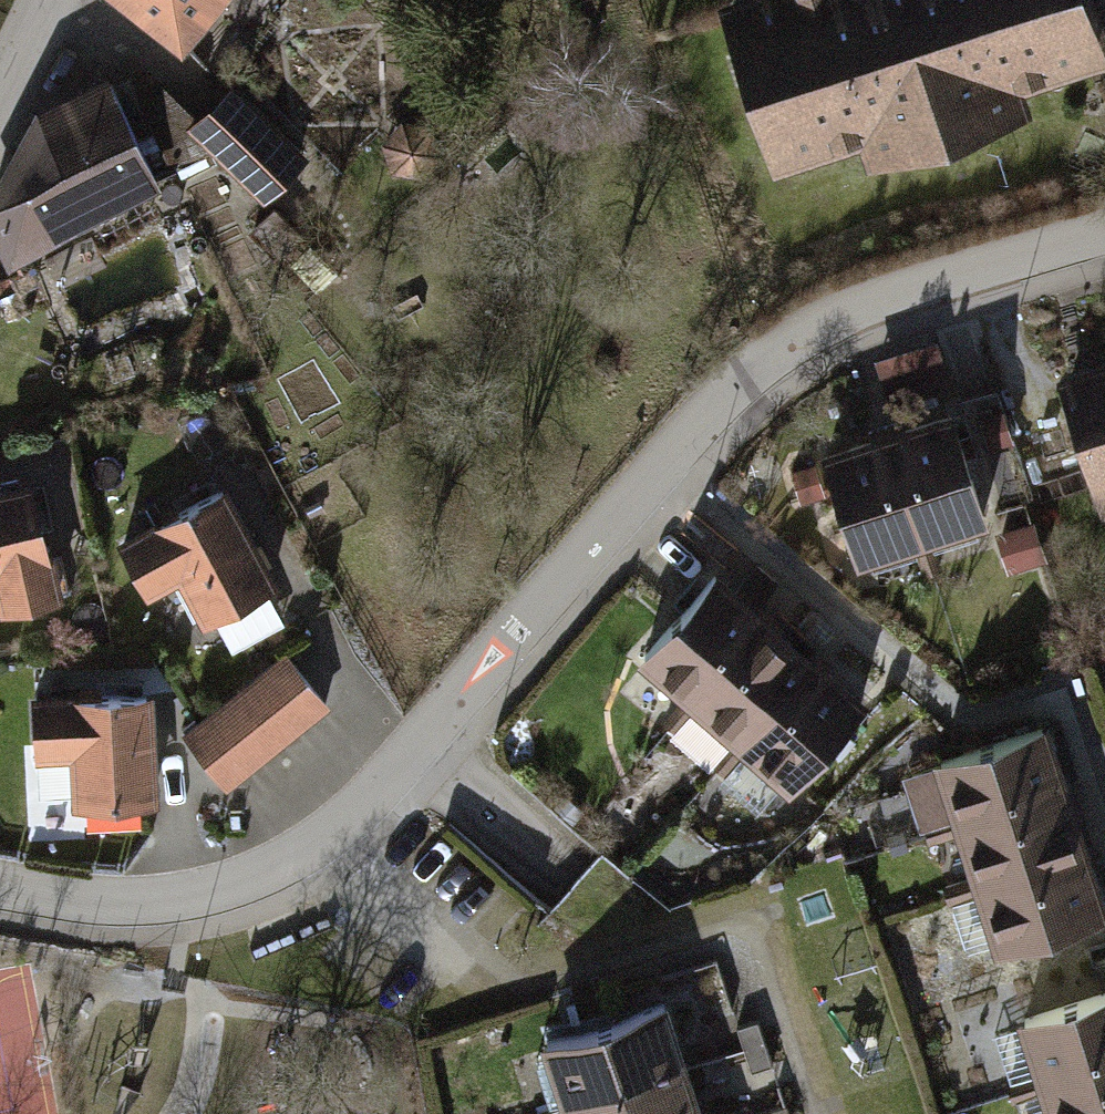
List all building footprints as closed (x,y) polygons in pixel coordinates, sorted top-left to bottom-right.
[(178,55),(223,0),(100,0),(178,55)] [(1084,0),(710,0),(768,177),(858,147),(863,164),(1025,111),(1018,91),(1104,62),(1084,0)] [(0,159),(0,262),(2,266),(163,182),(102,77),(19,116),(0,159)] [(311,153),(229,83),(187,132),(268,202),(311,153)] [(399,126),(376,153),(404,178),(428,151),(399,126)] [(929,346),(871,363),(883,402),(941,384),(929,346)] [(1053,384),(1096,518),(1104,516),(1104,367),(1053,384)] [(974,422),(983,453),(1004,447),(994,415),(974,422)] [(884,436),(919,548),(982,529),(947,417),(884,436)] [(821,456),(856,568),(919,548),(884,436),(821,456)] [(218,480),(102,535),(134,601),(177,581),(193,614),(266,579),(218,480)] [(0,489),(0,609),(54,596),(26,482),(0,489)] [(1028,524),(994,535),(1006,573),(1040,563),(1028,524)] [(715,569),(634,662),(682,704),(764,612),(755,604),(771,585),(750,567),(734,585),(715,569)] [(764,612),(682,704),(687,709),(667,732),(703,763),(723,740),(731,747),(813,654),(764,612)] [(813,654),(731,747),(710,770),(759,813),(861,697),(813,654)] [(319,706),(275,656),(186,733),(229,784),(319,706)] [(153,683),(22,688),(25,753),(69,751),(71,797),(158,793),(153,683)] [(1046,725),(931,760),(950,822),(1065,787),(1046,725)] [(1065,787),(950,822),(970,884),(1084,849),(1065,787)] [(1084,849),(970,884),(989,946),(1103,910),(1084,849)] [(1013,1014),(1032,1080),(1104,1058),(1104,987),(1013,1014)] [(658,999),(538,1034),(558,1102),(678,1066),(658,999)] [(752,1020),(733,1026),(741,1049),(748,1073),(767,1067),(752,1020)] [(1032,1080),(1043,1113),(1104,1113),(1104,1058),(1032,1080)] [(558,1102),(561,1113),(692,1113),(678,1066),(558,1102)]
